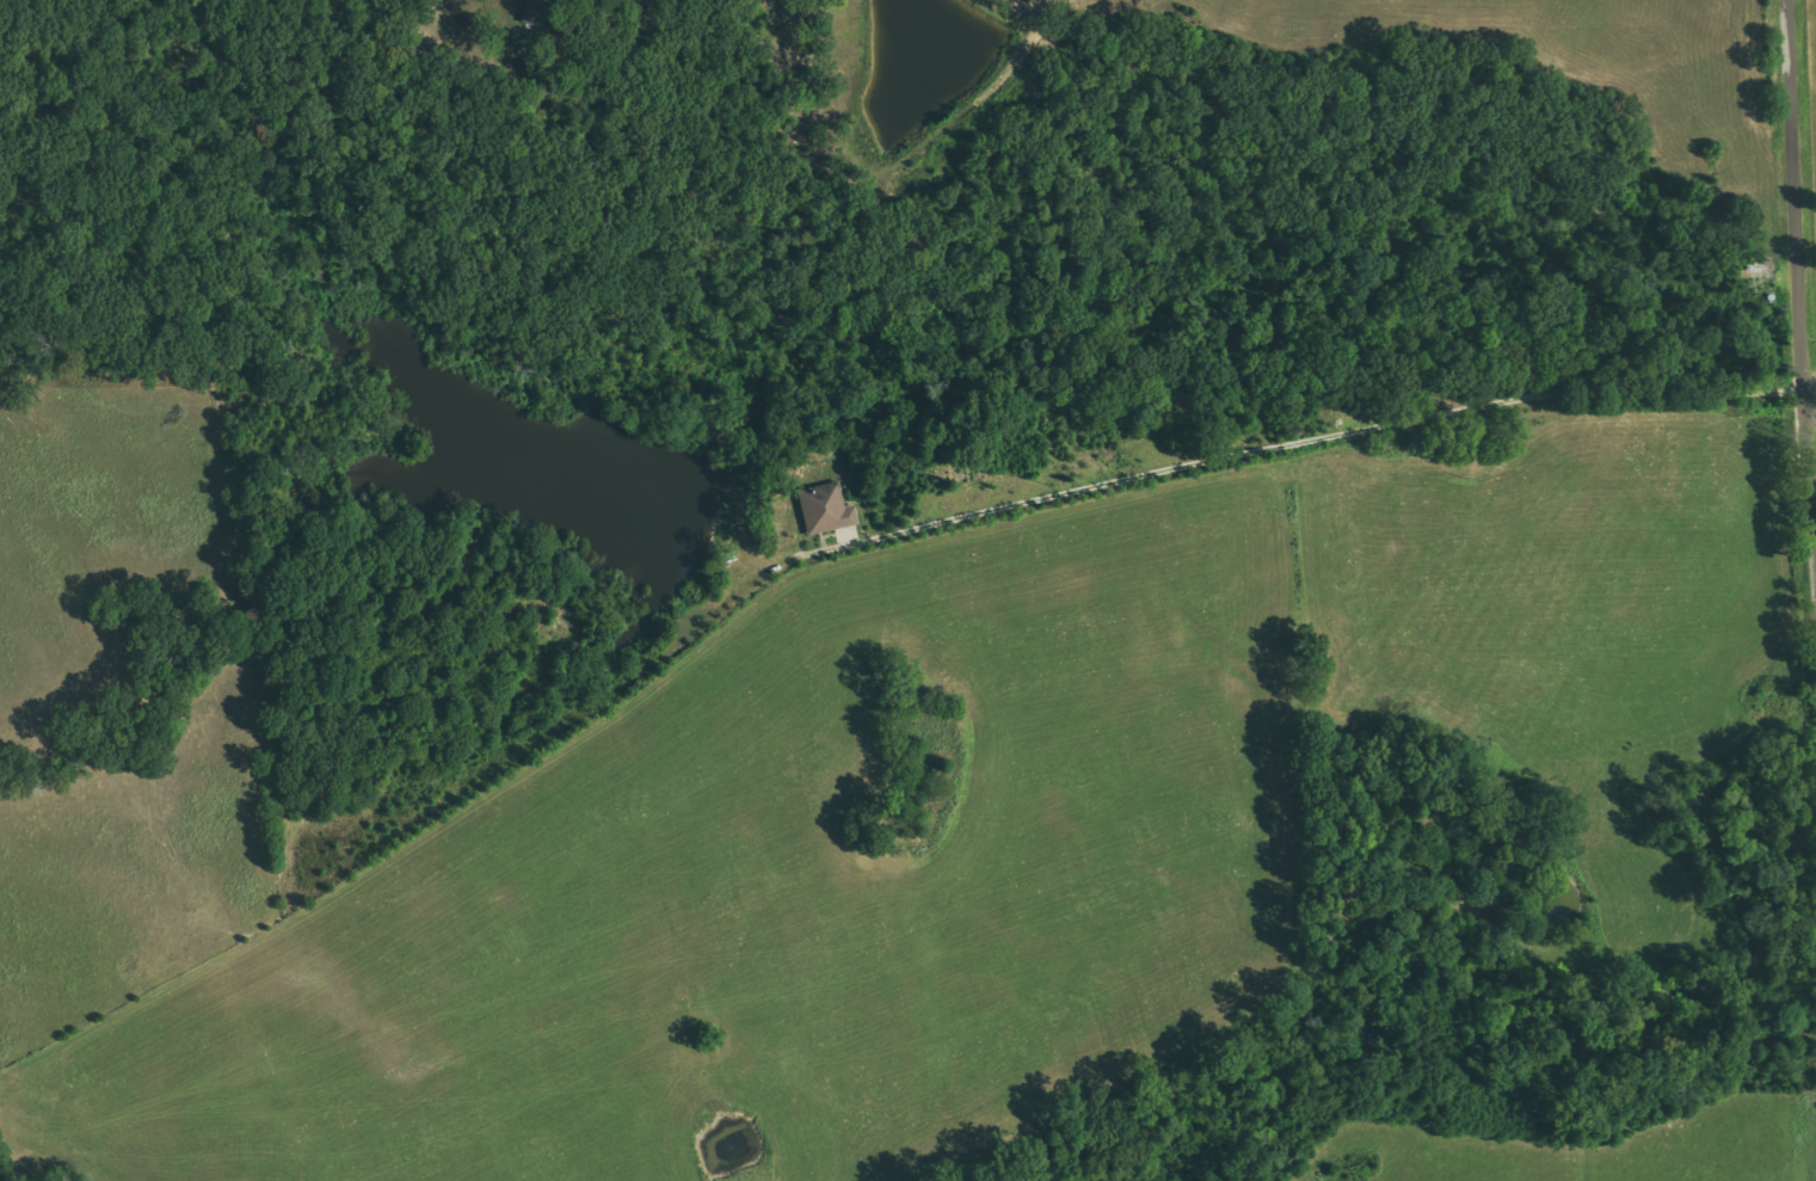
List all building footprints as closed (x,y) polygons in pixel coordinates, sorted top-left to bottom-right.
[(541,25),(544,0),(527,0),(524,23),(541,25)] [(799,490),(809,536),(859,525),(855,504),(846,507),(840,481),(799,490)]
